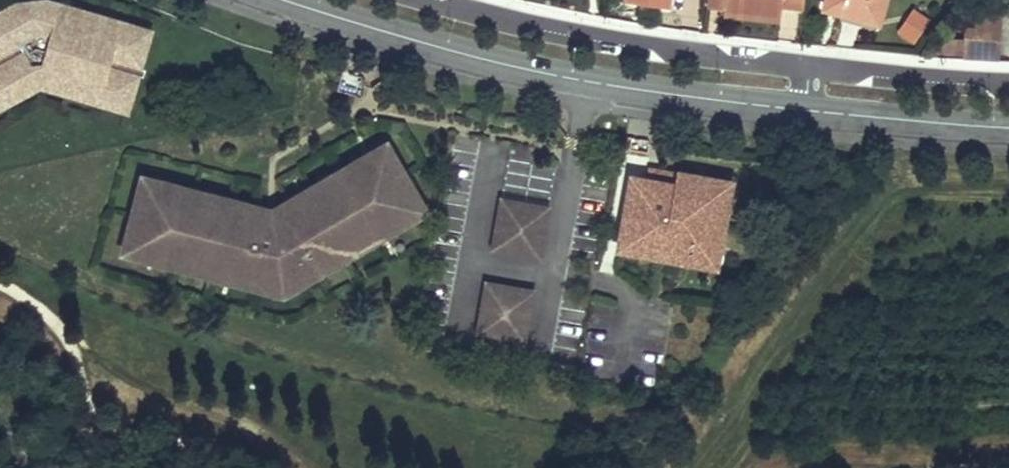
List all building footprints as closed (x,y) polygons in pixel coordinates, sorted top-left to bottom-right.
[(707,9),(725,11),(726,0),(708,0),(707,9)] [(781,12),(781,7),(804,9),(804,0),(726,0),(725,11),(780,16),(781,12)] [(824,8),(879,23),(885,0),(826,0),(824,8)] [(147,38),(125,32),(122,26),(106,21),(101,25),(69,15),(67,9),(45,2),(40,6),(23,8),(16,6),(0,14),(0,101),(12,94),(14,87),(26,81),(33,83),(39,80),(46,82),(52,79),(83,88),(86,94),(104,99),(110,95),(129,101),(137,72),(128,70),(130,65),(139,67),(147,38)] [(780,16),(725,11),(724,18),(780,24),(780,16)] [(916,43),(931,23),(919,14),(904,34),(916,43)] [(999,35),(999,21),(962,18),(961,32),(999,35)] [(997,66),(999,35),(961,32),(959,64),(997,66)] [(290,281),(297,277),(300,281),(322,268),(324,261),(363,237),(370,239),(386,229),(388,222),(407,211),(414,213),(424,207),(385,142),(375,148),(373,155),(355,166),(348,164),(331,175),(330,181),(291,204),(288,200),(278,206),(276,213),(268,215),(264,208),(253,205),(251,210),(207,199),(204,194),(185,189),(179,193),(158,187),(154,181),(143,179),(125,252),(137,255),(143,251),(163,256),(167,262),(186,267),(192,263),(236,274),(240,280),(265,286),(266,282),(268,282),(282,283),(285,283),(290,281)] [(660,180),(661,174),(662,169),(651,166),(648,177),(660,180)] [(710,264),(729,184),(716,181),(710,185),(692,180),(689,175),(667,170),(661,174),(660,180),(648,177),(634,174),(618,242),(631,245),(632,240),(644,243),(648,249),(670,254),(676,251),(693,255),(697,261),(710,264)] [(487,247),(533,257),(544,207),(497,197),(487,247)] [(469,330),(516,339),(526,290),(480,280),(469,330)]
